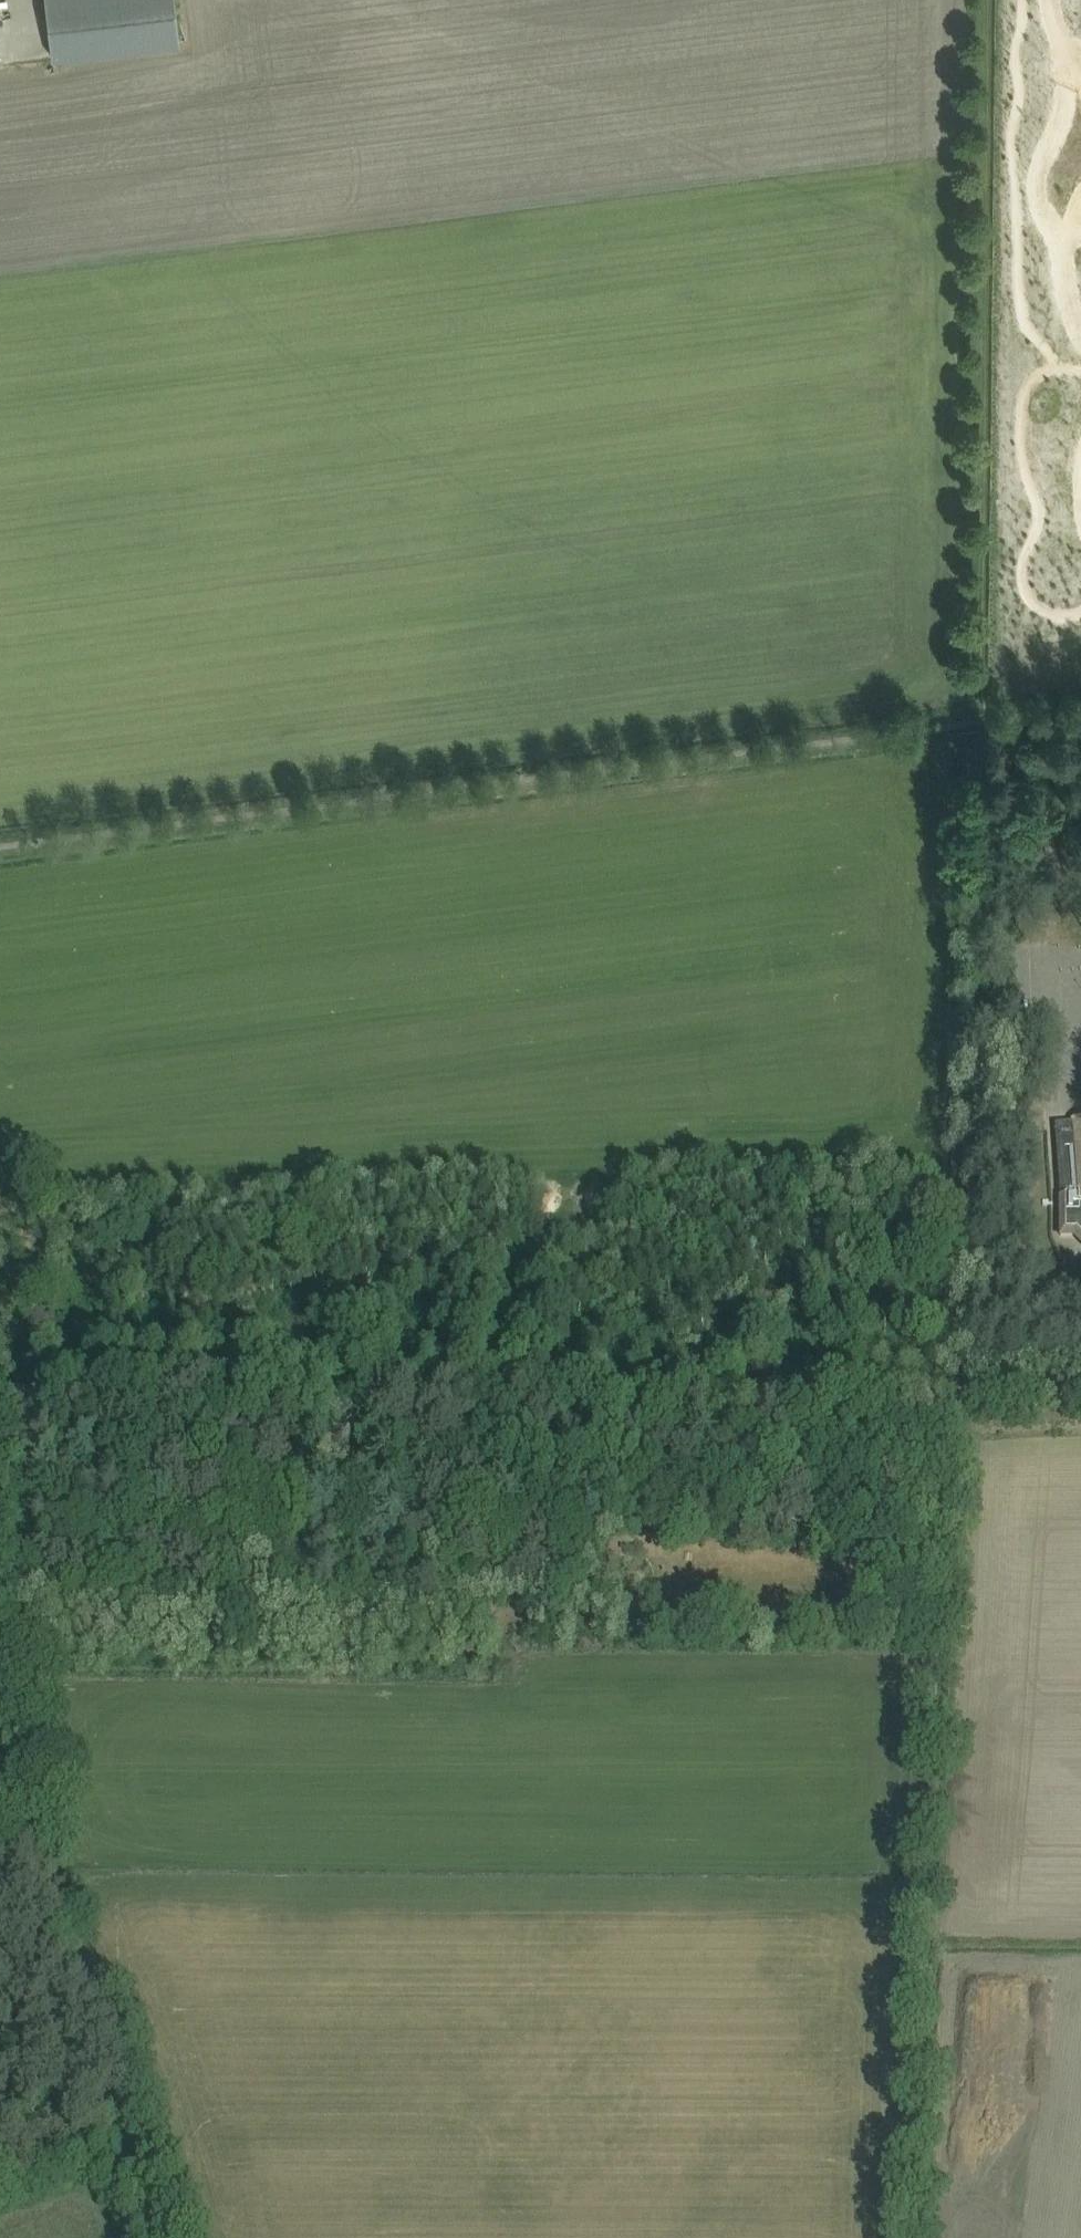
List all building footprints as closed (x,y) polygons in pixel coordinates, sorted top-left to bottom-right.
[(37,15),(35,0),(25,0),(27,16),(37,15)] [(179,43),(174,0),(46,0),(53,58),(179,43)] [(1055,1122),(1061,1236),(1080,1236),(1080,1121),(1055,1122)]
